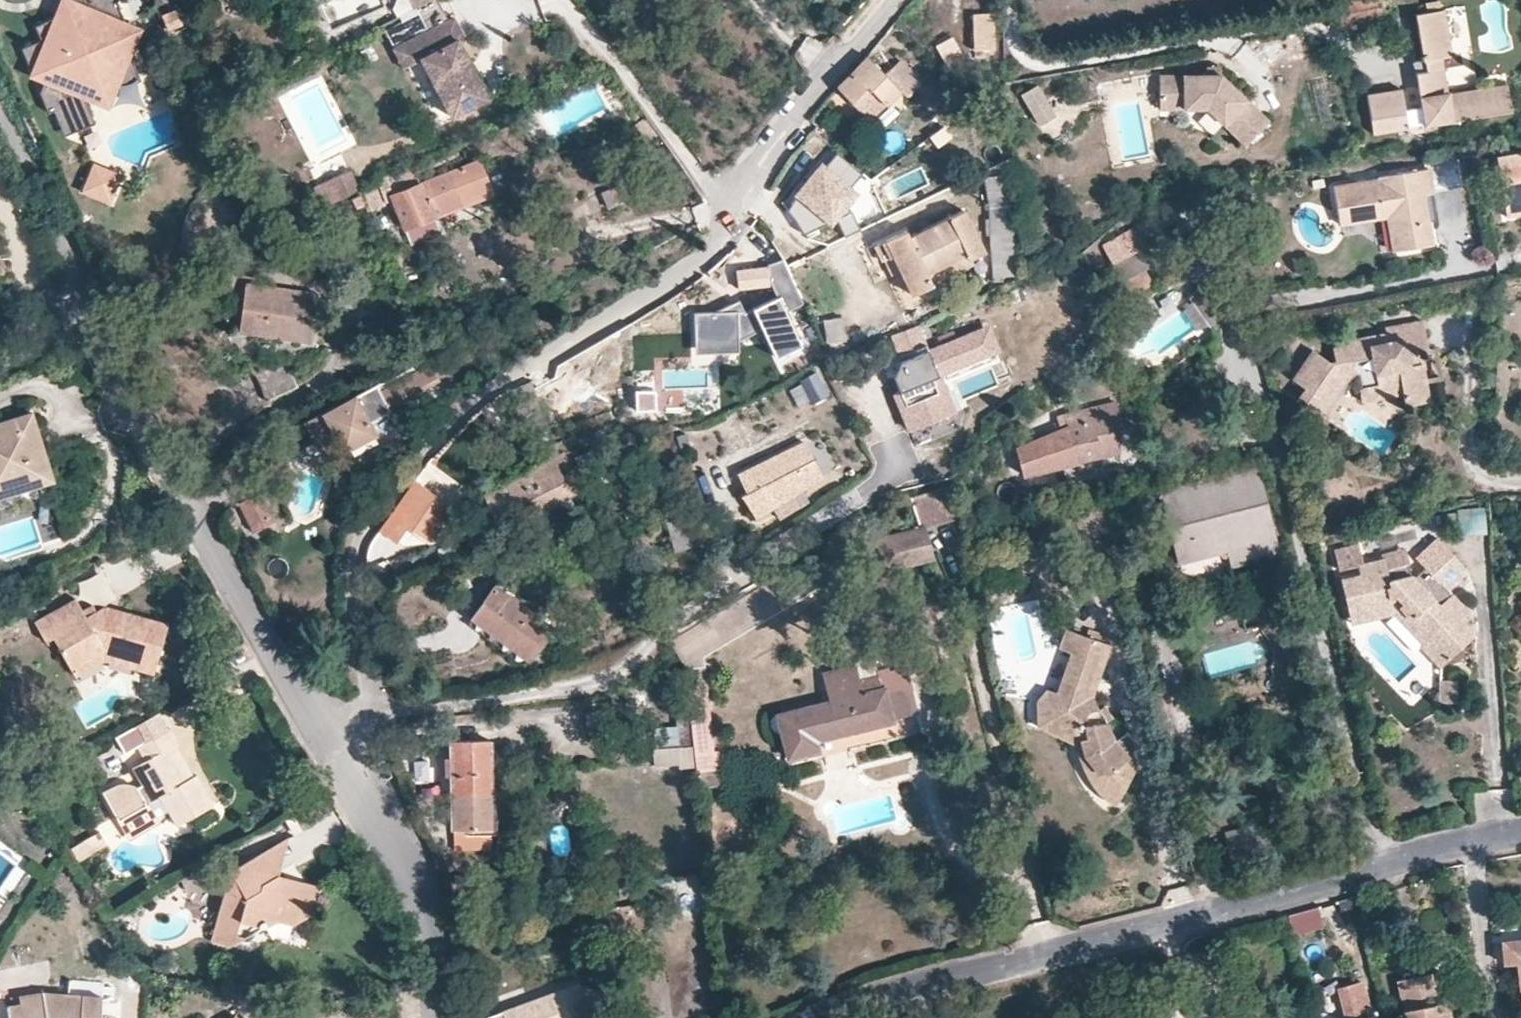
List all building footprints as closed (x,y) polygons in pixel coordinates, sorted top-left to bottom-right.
[(71,80),(104,66),(112,84),(136,73),(125,47),(121,36),(111,40),(106,28),(122,21),(115,1),(117,0),(70,0),(74,11),(78,20),(60,28),(56,20),(34,31),(40,44),(19,54),(31,80),(47,73),(52,85),(43,89),(38,101),(46,119),(50,117),(58,134),(91,119),(81,96),(76,97),(72,90),(74,88),(71,80)] [(414,9),(429,0),(409,0),(414,9)] [(444,22),(434,3),(401,19),(411,39),(412,39),(444,22)] [(56,20),(60,28),(78,20),(74,11),(59,5),(55,18),(56,20)] [(166,29),(180,23),(175,9),(161,14),(166,29)] [(1453,57),(1445,10),(1417,16),(1426,62),(1428,72),(1417,74),(1423,107),(1406,110),(1409,127),(1426,124),(1428,129),(1442,127),(1441,123),(1515,109),(1511,83),(1451,94),(1444,59),(1453,57)] [(972,49),(992,49),(992,13),(971,13),(972,49)] [(463,37),(452,18),(444,22),(412,39),(411,39),(409,40),(420,59),(450,117),(486,98),(456,40),(463,37)] [(946,65),(963,56),(954,39),(937,48),(946,65)] [(420,59),(409,40),(392,49),(402,69),(407,66),(420,59)] [(865,56),(836,88),(866,119),(899,89),(906,96),(921,81),(898,59),(883,74),(865,56)] [(1428,72),(1426,62),(1415,64),(1417,74),(1428,72)] [(1160,110),(1183,110),(1209,109),(1227,125),(1252,145),(1275,119),(1223,75),(1161,76),(1160,110)] [(1062,110),(1053,95),(1043,101),(1034,85),(1019,94),(1036,124),(1062,110)] [(1406,110),(1402,90),(1367,96),(1374,134),(1409,128),(1409,127),(1406,110)] [(1495,157),(1504,215),(1520,213),(1520,153),(1495,157)] [(863,177),(841,155),(827,172),(819,167),(787,213),(797,224),(801,237),(839,227),(856,198),(850,193),(863,177)] [(465,164),(419,182),(390,194),(404,228),(432,216),(479,197),(478,196),(465,164)] [(1338,224),(1340,223),(1385,215),(1391,249),(1391,250),(1422,245),(1413,195),(1422,193),(1429,192),(1425,167),(1377,176),(1378,179),(1331,186),(1338,224)] [(339,180),(342,186),(326,195),(331,205),(348,197),(358,191),(350,174),(339,180)] [(117,183),(93,175),(85,201),(108,208),(117,183)] [(1001,274),(1015,274),(1013,232),(1008,175),(982,176),(986,197),(988,208),(988,217),(989,233),(991,256),(992,280),(1001,280),(1001,274)] [(632,197),(627,181),(600,192),(606,208),(632,197)] [(369,210),(385,203),(376,182),(358,191),(362,203),(365,201),(369,210)] [(358,191),(348,197),(353,207),(362,203),(358,191)] [(1422,193),(1413,195),(1422,245),(1430,243),(1422,193)] [(931,285),(925,272),(966,254),(969,259),(983,252),(963,211),(947,219),(948,220),(908,237),(905,231),(875,243),(883,260),(892,256),(898,270),(910,294),(931,285)] [(437,230),(432,216),(404,228),(409,241),(437,230)] [(1155,264),(1146,246),(1111,265),(1128,296),(1151,284),(1144,270),(1155,264)] [(925,272),(931,285),(953,276),(972,267),(969,259),(966,254),(925,272)] [(892,256),(883,260),(889,274),(898,270),(892,256)] [(804,304),(782,260),(767,267),(737,271),(740,302),(746,313),(752,310),(774,358),(799,346),(784,313),(804,304)] [(310,342),(316,294),(244,283),(238,332),(310,342)] [(746,313),(740,302),(715,314),(695,315),(696,354),(738,353),(738,342),(737,314),(746,313)] [(823,320),(826,342),(845,340),(842,318),(823,320)] [(1385,335),(1387,343),(1365,347),(1363,340),(1349,342),(1349,345),(1332,349),(1334,364),(1332,365),(1330,366),(1313,352),(1292,379),(1301,387),(1295,396),(1303,402),(1311,410),(1322,394),(1325,396),(1336,382),(1342,386),(1348,385),(1350,386),(1351,393),(1370,389),(1372,395),(1395,391),(1397,399),(1399,411),(1426,406),(1419,367),(1406,369),(1404,358),(1416,356),(1428,354),(1421,324),(1385,331),(1385,335)] [(898,360),(926,348),(917,327),(888,338),(898,360)] [(977,331),(899,364),(893,379),(899,393),(894,395),(910,433),(941,419),(931,396),(938,378),(988,357),(991,355),(993,351),(993,347),(988,335),(985,331),(982,330),(977,331)] [(1387,343),(1385,335),(1363,340),(1365,347),(1387,343)] [(1419,367),(1416,356),(1404,358),(1406,369),(1419,367)] [(296,386),(284,360),(254,374),(267,400),(296,386)] [(816,370),(802,376),(812,398),(826,392),(816,370)] [(953,414),(938,378),(931,396),(941,419),(953,414)] [(527,438),(547,431),(529,382),(509,390),(527,438)] [(1325,396),(1322,394),(1311,410),(1319,415),(1342,386),(1336,382),(1325,396)] [(385,406),(376,386),(305,421),(315,440),(332,431),(333,434),(365,418),(385,406)] [(1351,393),(1354,407),(1397,399),(1395,391),(1372,395),(1370,389),(1351,393)] [(655,392),(636,392),(636,412),(656,411),(655,392)] [(1053,418),(1059,431),(1014,451),(1022,478),(1076,462),(1116,444),(1111,421),(1120,417),(1108,392),(1053,418)] [(1303,402),(1298,408),(1306,415),(1311,410),(1303,402)] [(58,493),(33,414),(0,425),(0,513),(58,493)] [(333,434),(339,445),(370,429),(365,418),(333,434)] [(820,476),(804,443),(735,476),(746,492),(740,494),(754,517),(770,507),(800,488),(820,476)] [(563,452),(556,455),(503,483),(504,487),(483,498),(492,517),(495,520),(499,523),(509,523),(517,519),(560,499),(573,493),(563,471),(571,466),(563,452)] [(589,463),(585,452),(574,457),(578,467),(589,463)] [(1022,478),(1026,491),(1081,476),(1076,462),(1022,478)] [(1277,554),(1256,468),(1158,492),(1176,562),(1225,550),(1249,544),(1253,560),(1277,554)] [(452,507),(414,480),(394,509),(379,531),(395,543),(406,529),(426,543),(452,507)] [(947,486),(909,497),(920,534),(957,523),(947,486)] [(807,499),(800,488),(770,507),(777,518),(807,499)] [(238,502),(252,531),(275,520),(260,491),(238,502)] [(686,506),(661,512),(670,544),(694,538),(686,506)] [(924,554),(920,534),(869,547),(874,567),(924,554)] [(1415,561),(1423,568),(1412,579),(1410,579),(1407,574),(1405,564),(1384,568),(1381,557),(1361,562),(1356,564),(1358,574),(1339,579),(1347,615),(1372,609),(1399,603),(1414,621),(1418,618),(1433,636),(1424,645),(1421,646),(1439,665),(1440,667),(1476,633),(1456,612),(1445,600),(1450,594),(1446,590),(1466,570),(1436,540),(1415,561)] [(1253,560),(1249,544),(1225,550),(1229,566),(1253,560)] [(1361,562),(1357,546),(1333,552),(1336,568),(1356,564),(1361,562)] [(756,582),(748,565),(724,577),(733,594),(756,582)] [(493,586),(471,616),(527,659),(551,628),(493,586)] [(1450,594),(1445,600),(1456,612),(1462,607),(1450,594)] [(102,606),(91,614),(82,618),(77,610),(70,599),(28,623),(39,641),(47,637),(65,668),(100,650),(106,650),(121,655),(154,664),(166,623),(102,606)] [(1348,621),(1391,610),(1424,645),(1433,636),(1418,618),(1414,621),(1399,603),(1372,609),(1347,615),(1348,621)] [(77,610),(82,618),(91,614),(85,605),(77,610)] [(1108,703),(1100,699),(1092,689),(1102,656),(1112,659),(1117,641),(1076,626),(1071,645),(1080,649),(1067,690),(1059,686),(1049,698),(1051,713),(1084,723),(1086,735),(1089,737),(1090,745),(1093,758),(1100,773),(1106,781),(1114,789),(1121,794),(1128,798),(1148,757),(1135,748),(1129,741),(1122,731),(1117,719),(1116,714),(1108,703)] [(1080,649),(1071,645),(1059,686),(1067,690),(1080,649)] [(121,655),(106,650),(100,650),(65,668),(69,675),(90,665),(100,660),(107,660),(127,665),(152,672),(154,664),(121,655)] [(1112,659),(1102,656),(1092,689),(1100,699),(1112,659)] [(821,671),(827,701),(775,715),(786,758),(816,750),(815,740),(892,721),(884,688),(880,689),(877,675),(858,679),(855,662),(821,671)] [(1459,681),(1441,683),(1443,706),(1461,705),(1459,681)] [(696,769),(712,767),(703,688),(688,690),(696,769)] [(1114,699),(1108,703),(1116,714),(1121,710),(1114,699)] [(1051,713),(1050,723),(1086,735),(1084,723),(1051,713)] [(186,777),(167,747),(176,743),(177,741),(168,725),(136,744),(144,759),(130,766),(140,785),(136,787),(131,785),(127,783),(120,782),(113,783),(113,784),(102,790),(118,818),(145,802),(159,794),(176,823),(211,803),(194,772),(186,777)] [(488,741),(449,741),(450,830),(490,829),(488,741)] [(176,743),(167,747),(186,777),(194,772),(176,743)] [(153,816),(145,802),(118,818),(126,832),(153,816)] [(1015,848),(1011,833),(999,837),(1002,850),(1015,848)] [(71,848),(78,864),(106,852),(99,837),(71,848)] [(230,869),(236,879),(226,884),(216,943),(235,948),(280,922),(297,926),(302,911),(319,915),(326,887),(300,880),(288,887),(265,848),(230,869)] [(635,894),(633,881),(618,883),(621,896),(635,894)] [(1316,904),(1286,911),(1291,931),(1320,924),(1316,904)] [(619,921),(617,906),(597,909),(599,925),(619,921)] [(619,921),(599,925),(603,956),(624,953),(619,921)] [(1502,943),(1503,963),(1516,962),(1518,986),(1520,986),(1520,941),(1502,943)] [(631,973),(639,1017),(671,1017),(661,968),(631,973)] [(1429,973),(1413,976),(1419,1005),(1435,1002),(1429,973)] [(1395,979),(1403,1017),(1447,1017),(1449,1017),(1445,1000),(1435,1002),(1419,1005),(1413,976),(1395,979)] [(505,1017),(591,1017),(578,982),(502,1010),(505,1017)] [(1345,1017),(1371,1017),(1375,1017),(1371,1005),(1366,1006),(1360,983),(1338,988),(1345,1017)] [(103,995),(47,992),(21,996),(22,1002),(8,1003),(10,1017),(102,1017),(103,995)]
